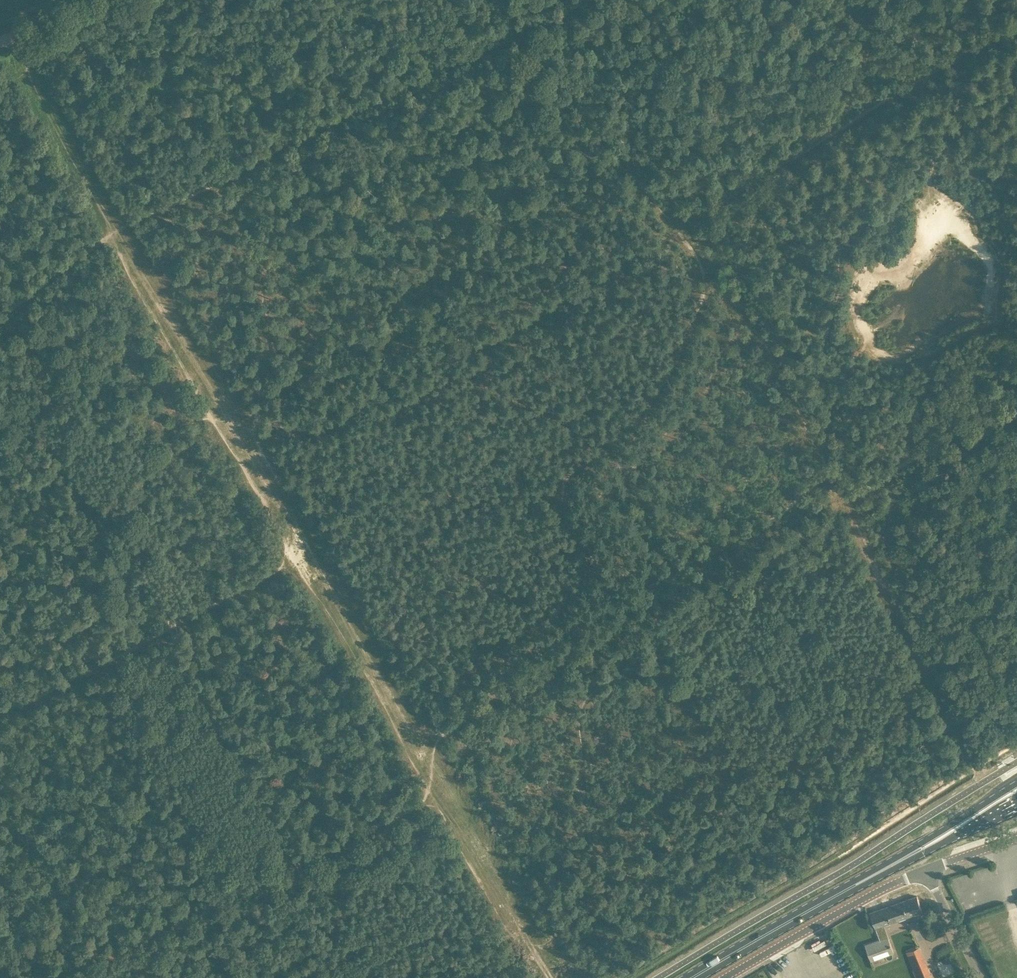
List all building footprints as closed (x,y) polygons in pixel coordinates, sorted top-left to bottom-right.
[(917,896),(870,912),(876,927),(884,924),(916,913),(918,919),(924,916),(922,911),(917,896)] [(882,939),(865,945),(871,960),(893,952),(888,937),(882,939)] [(916,977),(932,977),(919,946),(907,952),(914,970),(912,971),(916,977)]
